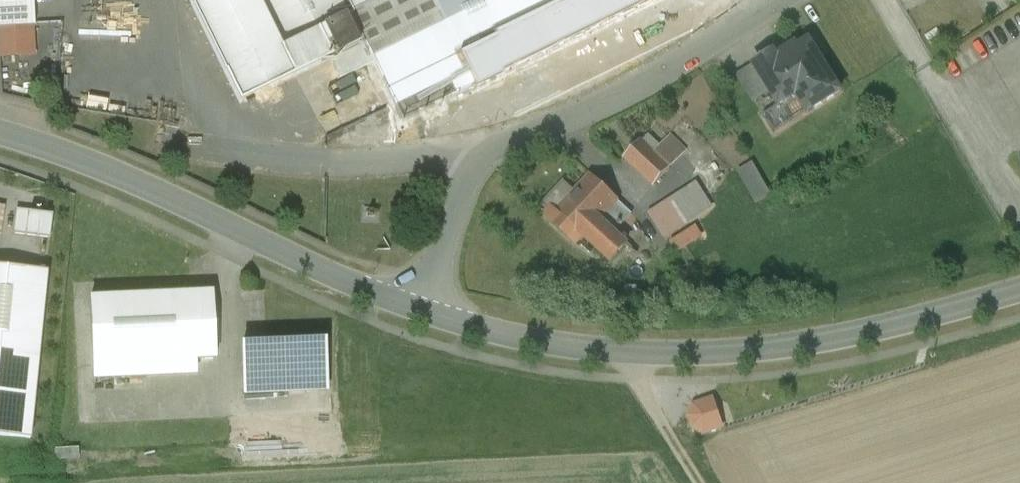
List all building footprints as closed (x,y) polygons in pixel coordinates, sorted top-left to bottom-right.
[(30,28),(33,28),(32,0),(0,0),(0,29),(30,28)] [(256,0),(188,0),(240,105),(294,78),(280,51),(256,0)] [(280,51),(324,30),(338,57),(358,47),(344,19),(352,15),(345,0),(256,0),(280,51)] [(449,34),(467,70),(476,88),(656,0),(432,0),(449,34)] [(0,29),(0,57),(32,56),(30,28),(0,29)] [(324,30),(280,51),(294,78),(338,57),(324,30)] [(449,34),(377,70),(394,106),(448,80),(467,70),(449,34)] [(799,50),(796,46),(777,59),(786,74),(766,86),(779,107),(797,96),(808,113),(841,93),(809,43),(799,50)] [(773,54),(754,66),(766,86),(786,74),(777,59),(773,54)] [(467,70),(448,80),(456,98),(476,88),(467,70)] [(672,135),(654,153),(671,169),(689,151),(672,135)] [(654,153),(642,141),(624,159),(653,187),(671,169),(654,153)] [(753,163),(738,172),(756,205),(772,196),(753,163)] [(590,175),(557,212),(552,207),(545,215),(577,245),(584,237),(610,262),(627,244),(600,219),(605,214),(619,226),(631,213),(617,200),(618,200),(590,175)] [(701,211),(683,187),(668,199),(683,218),(684,219),(682,219),(685,223),(701,211)] [(683,218),(668,199),(650,212),(665,232),(682,219),(683,218)] [(52,216),(16,211),(13,236),(49,240),(52,216)] [(704,226),(675,238),(681,251),(709,238),(704,226)] [(38,361),(47,273),(0,268),(0,357),(38,361)] [(212,294),(90,299),(94,381),(196,376),(195,361),(215,360),(212,294)] [(242,346),(244,395),(326,392),(324,342),(242,346)] [(0,357),(0,438),(29,441),(38,361),(0,357)] [(725,429),(714,397),(693,404),(687,417),(692,430),(705,436),(725,429)]
